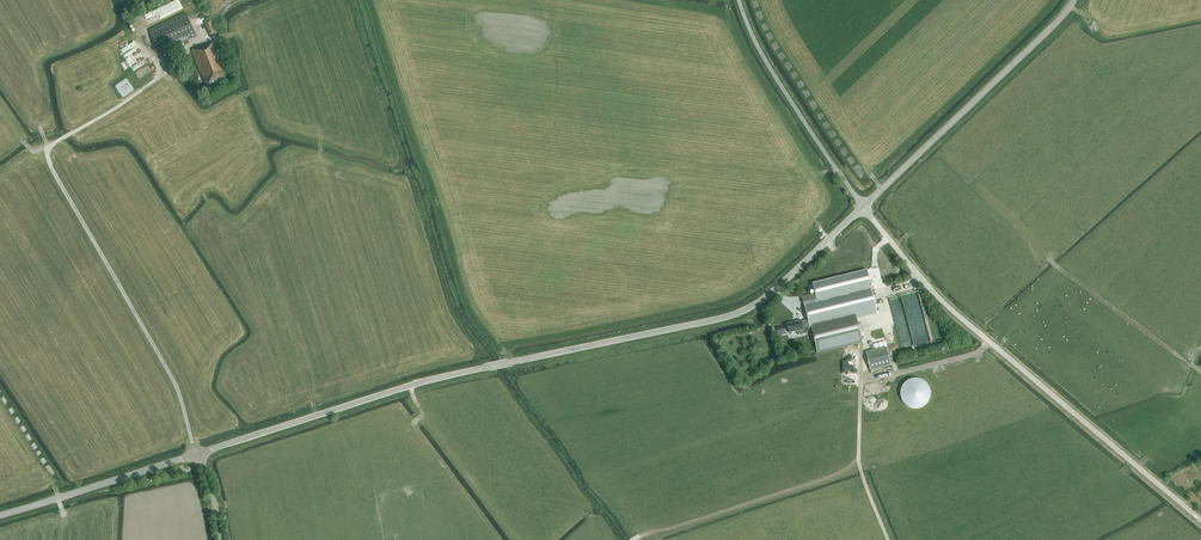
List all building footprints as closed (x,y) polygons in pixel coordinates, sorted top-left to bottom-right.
[(160,53),(196,36),(185,13),(149,31),(160,53)] [(209,35),(216,33),(211,20),(205,23),(209,35)] [(214,41),(198,48),(192,51),(201,75),(202,74),(207,87),(228,79),(227,76),(228,76),(214,41)] [(787,324),(790,333),(797,331),(798,335),(803,333),(808,332),(807,330),(812,329),(857,318),(877,313),(870,284),(817,297),(816,293),(802,297),(808,320),(801,321),(801,320),(787,324)] [(910,326),(914,346),(930,343),(919,290),(899,295),(900,299),(892,301),(899,334),(905,333),(904,327),(910,326)] [(862,343),(857,318),(812,329),(818,354),(843,348),(862,343)] [(785,334),(783,327),(777,328),(778,335),(785,334)] [(886,347),(866,352),(870,370),(891,365),(886,347)] [(922,374),(917,373),(915,373),(911,374),(908,375),(905,378),(904,380),(902,383),(901,387),(902,391),(903,394),(905,397),(907,399),(910,401),(912,402),(916,402),(917,402),(921,401),(926,398),(927,398),(930,393),(931,388),(930,383),(929,381),(924,375),(922,374)]
